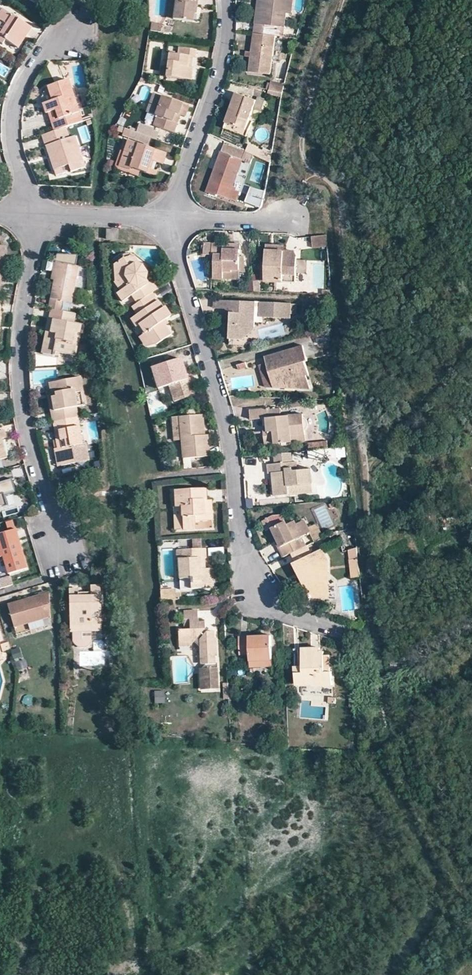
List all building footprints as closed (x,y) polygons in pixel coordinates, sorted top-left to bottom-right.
[(166,19),(173,20),(175,2),(175,0),(168,0),(166,19)] [(175,2),(173,20),(193,22),(195,8),(197,8),(197,5),(197,0),(175,0),(175,2)] [(259,25),(255,24),(253,34),(275,37),(282,37),(283,27),(284,28),(287,13),(288,0),(263,0),(259,25)] [(263,0),(258,0),(255,24),(259,25),(263,0)] [(2,9),(0,11),(0,43),(2,45),(5,40),(18,49),(31,28),(2,9)] [(275,37),(253,34),(251,52),(251,57),(249,72),(270,75),(275,37)] [(178,48),(177,55),(169,54),(166,78),(190,81),(192,68),(188,68),(189,57),(193,58),(195,58),(196,50),(178,48)] [(50,123),(79,113),(67,80),(47,88),(52,102),(42,105),(45,114),(47,114),(50,123)] [(271,83),(269,90),(282,94),(284,86),(271,83)] [(237,94),(227,123),(245,129),(255,101),(237,94)] [(174,134),(177,124),(180,116),(179,116),(182,105),(161,97),(154,116),(156,117),(153,126),(174,134)] [(188,107),(182,105),(179,116),(180,116),(184,118),(188,107)] [(82,122),(79,113),(50,123),(53,132),(66,127),(82,122)] [(245,129),(227,123),(225,127),(244,134),(245,129)] [(146,137),(157,140),(160,129),(139,124),(137,131),(125,128),(123,137),(144,142),(146,137)] [(69,138),(66,127),(53,132),(41,136),(45,147),(48,145),(69,138)] [(74,137),(69,138),(48,145),(52,156),(48,157),(53,171),(68,166),(70,172),(82,168),(80,163),(83,162),(74,137)] [(149,169),(151,161),(160,164),(163,165),(166,155),(152,150),(127,142),(118,167),(128,171),(130,168),(140,172),(155,177),(157,172),(149,169)] [(217,161),(221,163),(214,183),(232,189),(239,169),(242,161),(245,153),(223,145),(220,153),(217,161)] [(160,164),(151,161),(149,169),(157,172),(160,164)] [(221,163),(217,161),(210,182),(214,183),(221,163)] [(68,166),(53,171),(55,177),(70,172),(68,166)] [(138,177),(140,172),(130,168),(128,171),(118,167),(117,170),(138,177)] [(262,204),(265,187),(251,184),(248,201),(262,204)] [(106,230),(106,240),(118,240),(118,230),(106,230)] [(328,247),(326,235),(313,235),(312,235),(312,247),(328,247)] [(220,245),(212,245),(212,244),(205,243),(205,256),(212,256),(214,256),(214,270),(223,270),(223,272),(232,272),(232,270),(239,270),(239,273),(244,273),(244,256),(239,256),(239,244),(224,244),(224,245),(224,249),(221,249),(220,245)] [(284,250),(266,250),(265,264),(262,264),(261,281),(268,281),(295,282),(296,256),(294,250),(284,250)] [(133,256),(123,260),(128,268),(134,264),(139,265),(133,256)] [(141,266),(139,265),(134,264),(128,268),(123,260),(113,266),(115,283),(120,292),(117,294),(122,302),(131,295),(148,284),(146,281),(147,273),(141,266)] [(50,299),(63,301),(72,303),(78,268),(57,264),(50,299)] [(152,293),(157,290),(152,282),(148,284),(131,295),(137,304),(152,293)] [(155,303),(158,301),(152,293),(137,304),(131,308),(137,316),(155,303)] [(61,311),(63,301),(50,299),(48,309),(50,309),(61,311)] [(223,309),(223,300),(211,300),(211,308),(223,309)] [(289,302),(223,300),(223,309),(227,313),(226,338),(240,339),(241,327),(252,327),(253,321),(259,322),(259,316),(280,317),(280,312),(288,312),(289,302)] [(160,310),(155,303),(137,316),(130,320),(135,328),(138,326),(143,322),(149,332),(144,334),(141,336),(149,347),(156,345),(171,335),(167,328),(163,327),(160,323),(163,322),(169,318),(163,309),(160,310)] [(75,314),(61,311),(50,309),(48,319),(73,324),(75,314)] [(73,324),(48,319),(41,354),(53,356),(54,352),(76,356),(81,326),(73,324)] [(143,322),(138,326),(144,334),(149,332),(143,322)] [(252,329),(252,327),(241,327),(240,339),(241,339),(252,329)] [(262,355),(271,387),(307,388),(304,375),(306,375),(302,361),(304,361),(300,345),(262,355)] [(187,379),(184,370),(181,360),(167,364),(151,369),(158,389),(168,386),(174,403),(195,395),(190,379),(187,379)] [(80,378),(52,383),(55,397),(51,398),(53,412),(76,408),(78,407),(75,394),(83,393),(80,378)] [(85,406),(83,393),(75,394),(78,407),(85,406)] [(78,418),(76,408),(53,412),(50,413),(52,423),(78,418)] [(251,420),(266,419),(267,426),(267,431),(264,431),(265,445),(292,442),(292,436),(304,436),(302,414),(290,415),(290,416),(280,417),(280,409),(269,410),(269,408),(250,410),(251,420)] [(182,459),(195,458),(209,456),(209,448),(205,448),(204,436),(199,436),(198,431),(201,431),(199,416),(179,418),(182,459)] [(79,427),(78,418),(52,423),(53,432),(79,427)] [(79,427),(53,432),(56,449),(60,467),(76,464),(74,456),(81,455),(80,445),(83,445),(79,427)] [(253,446),(265,445),(264,431),(251,432),(253,446)] [(330,456),(329,448),(309,450),(310,458),(330,456)] [(269,473),(272,473),(275,473),(276,477),(272,478),(274,496),(289,494),(289,486),(312,484),(311,469),(297,469),(297,462),(268,464),(269,473)] [(313,492),(312,484),(289,486),(289,494),(313,492)] [(205,490),(188,491),(174,492),(175,508),(181,507),(183,530),(196,529),(195,522),(206,521),(204,501),(206,501),(205,490)] [(175,508),(173,508),(174,531),(183,530),(181,507),(175,508)] [(305,520),(296,524),(300,531),(308,527),(305,520)] [(311,533),(308,527),(300,531),(296,524),(295,521),(287,525),(285,521),(271,529),(281,548),(299,538),(311,533)] [(2,558),(8,574),(26,568),(16,531),(0,535),(0,558),(2,558)] [(283,558),(291,554),(304,547),(299,538),(281,548),(279,549),(283,558)] [(202,539),(192,539),(192,547),(202,547),(202,539)] [(307,546),(304,547),(291,554),(296,563),(312,555),(307,546)] [(201,570),(200,559),(204,559),(206,559),(206,549),(181,551),(182,560),(178,560),(179,580),(190,580),(191,590),(202,589),(201,582),(206,581),(205,569),(201,570)] [(322,550),(312,555),(296,563),(294,564),(311,599),(322,593),(317,582),(325,578),(320,566),(328,562),(322,550)] [(355,560),(345,561),(347,578),(356,578),(355,560)] [(322,593),(311,599),(328,599),(328,562),(320,566),(325,578),(317,582),(322,593)] [(212,569),(205,569),(206,581),(201,582),(202,589),(213,589),(212,569)] [(0,578),(0,586),(1,589),(13,584),(9,575),(0,578)] [(79,594),(79,589),(78,585),(69,585),(70,627),(100,626),(99,585),(91,588),(90,594),(79,594)] [(178,599),(177,589),(162,589),(163,600),(178,599)] [(48,592),(36,596),(37,600),(28,603),(26,599),(7,605),(14,628),(25,625),(40,620),(49,618),(49,608),(48,592)] [(212,605),(213,596),(204,596),(203,605),(212,605)] [(183,611),(184,620),(189,620),(189,631),(184,630),(178,631),(179,647),(190,647),(193,643),(199,648),(200,665),(215,665),(215,658),(217,658),(216,639),(214,639),(214,632),(205,633),(204,630),(204,622),(197,622),(197,611),(183,611)] [(40,626),(40,620),(25,625),(27,629),(40,626)] [(86,646),(87,631),(70,631),(71,643),(75,646),(86,646)] [(240,655),(249,655),(250,661),(272,661),(271,635),(249,636),(239,636),(240,655)] [(9,649),(8,644),(1,645),(3,653),(10,652),(9,649)] [(20,655),(17,647),(9,649),(10,652),(12,658),(16,656),(20,655)] [(295,649),(296,673),(303,673),(302,657),(309,657),(309,652),(320,651),(320,648),(295,649)] [(324,651),(320,651),(309,652),(309,657),(302,657),(303,673),(296,673),(297,686),(313,686),(313,688),(332,686),(332,671),(330,671),(325,672),(325,655),(324,651)] [(218,667),(199,668),(200,689),(219,688),(218,667)] [(154,704),(165,704),(165,691),(155,690),(154,704)]
